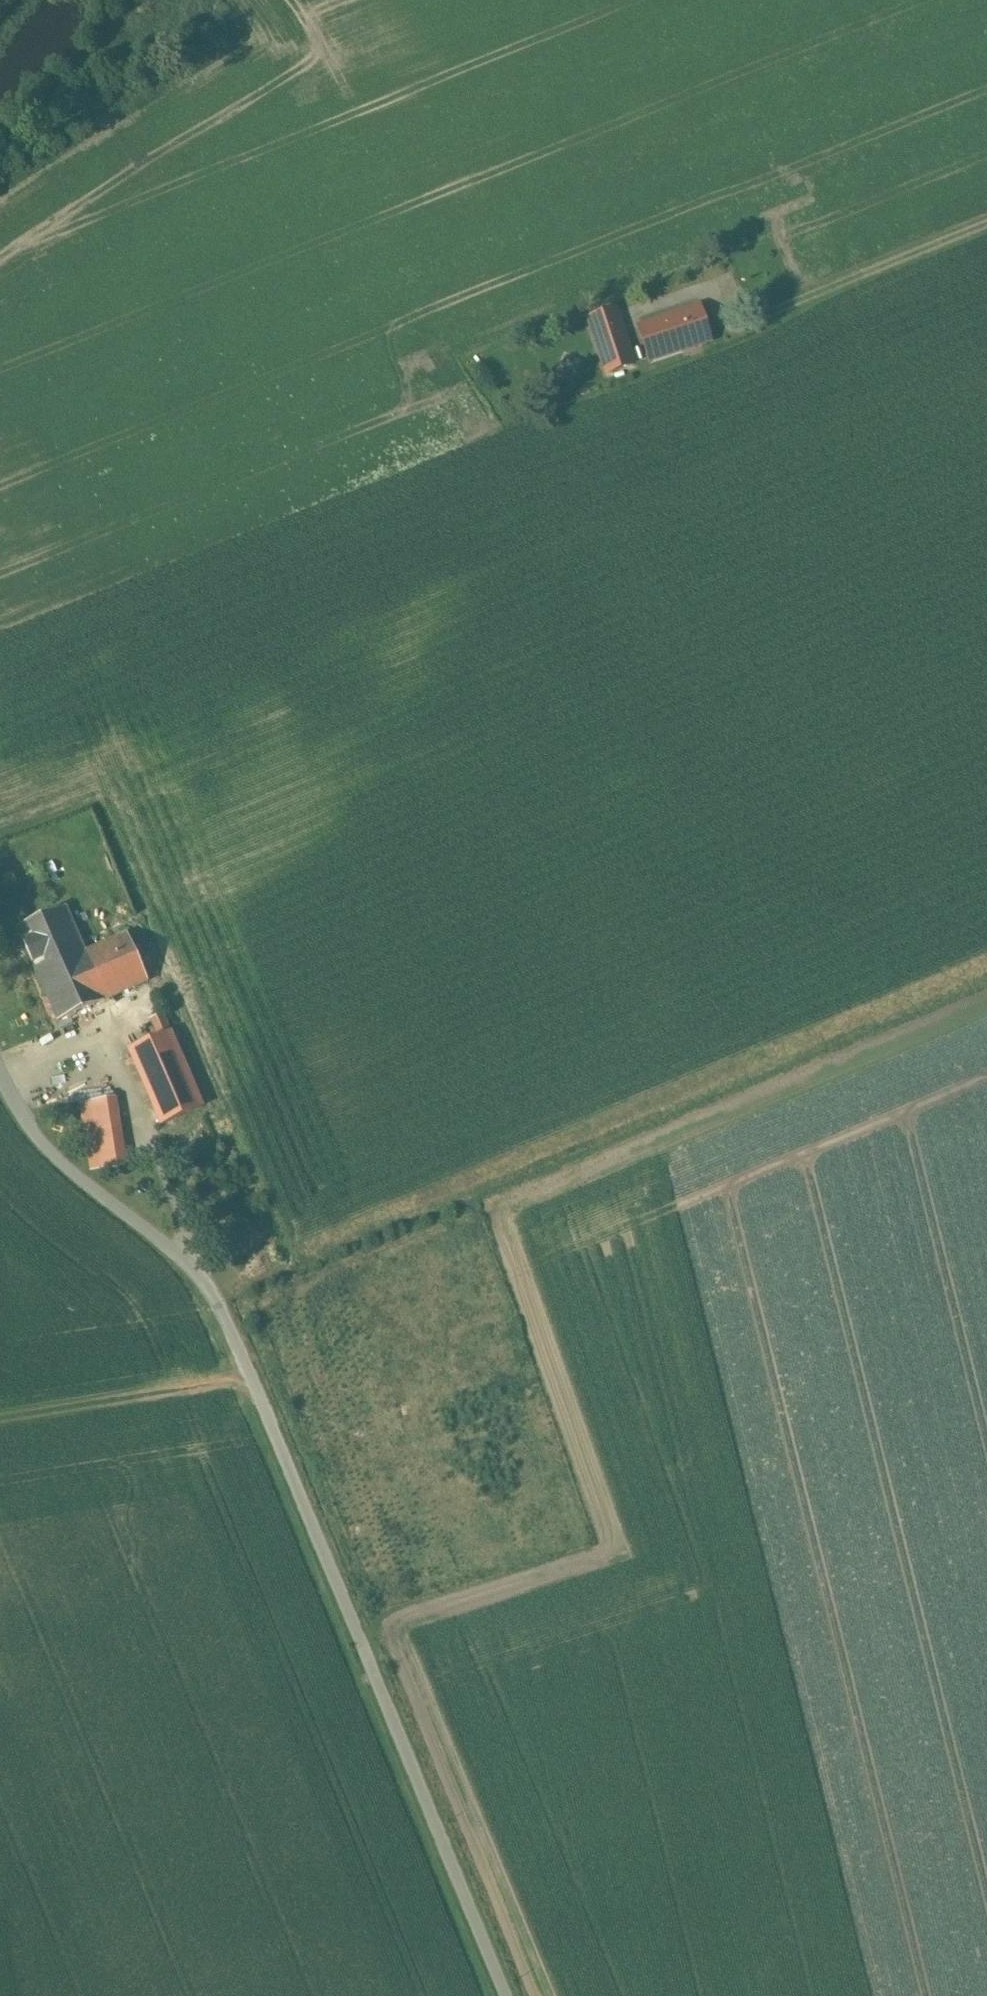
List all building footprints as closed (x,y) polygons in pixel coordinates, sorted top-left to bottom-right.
[(702,303),(637,324),(649,363),(715,342),(702,303)] [(636,364),(617,308),(586,319),(604,374),(636,364)] [(55,1021),(147,983),(126,934),(85,952),(66,906),(15,927),(55,1021)] [(205,1108),(172,1030),(129,1048),(162,1126),(205,1108)] [(129,1164),(118,1098),(80,1105),(92,1171),(129,1164)]
